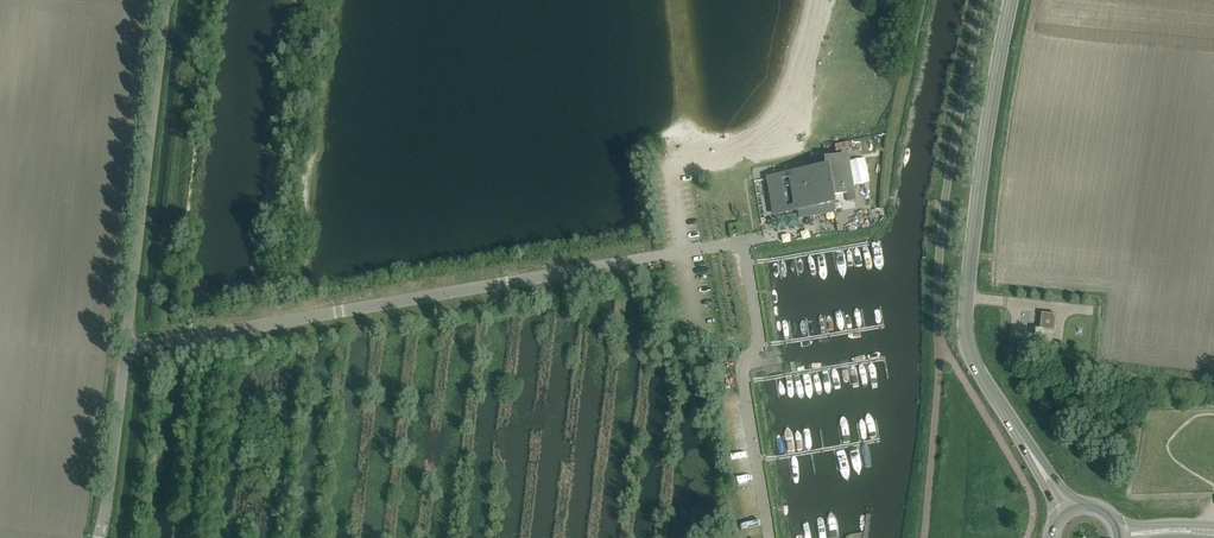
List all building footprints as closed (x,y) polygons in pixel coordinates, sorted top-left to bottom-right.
[(847,156),(825,160),(827,168),(827,169),(832,195),(853,192),(847,156)] [(827,169),(827,168),(827,169),(768,178),(774,214),(798,210),(799,217),(813,215),(812,207),(833,204),(832,195),(827,169)] [(1035,329),(1033,340),(1041,341),(1052,342),(1053,331),(1054,331),(1055,314),(1041,313),(1022,311),(1020,327),(1035,329)]
